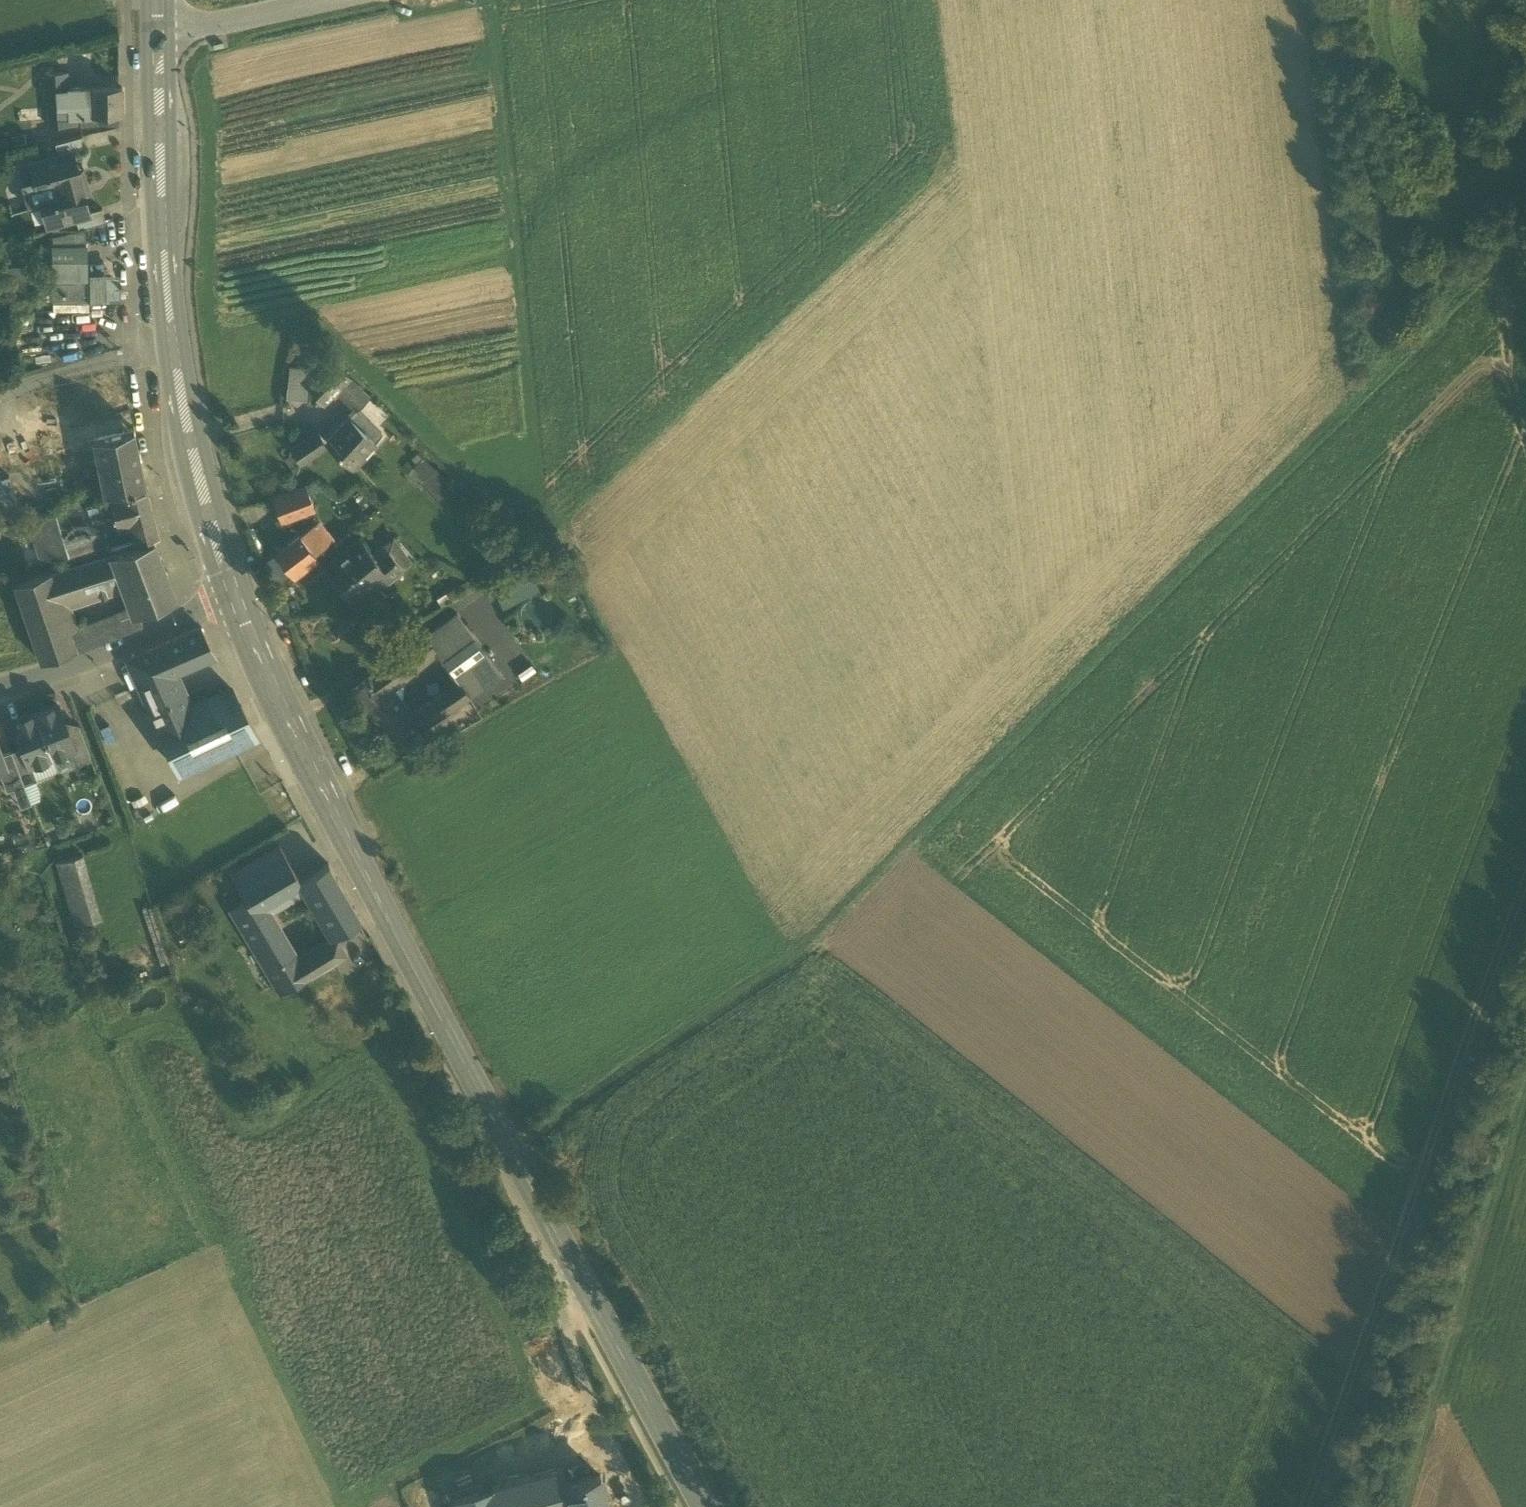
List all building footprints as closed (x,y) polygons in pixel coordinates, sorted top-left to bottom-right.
[(68,73),(47,74),(47,91),(48,91),(68,90),(69,89),(69,87),(68,73)] [(93,102),(92,87),(69,87),(69,89),(68,90),(69,103),(76,103),(93,102)] [(122,87),(92,87),(93,102),(93,115),(122,114),(122,87)] [(68,90),(49,91),(50,124),(76,123),(76,115),(76,103),(69,103),(68,90)] [(93,102),(76,103),(76,115),(93,115),(93,102)] [(83,135),(56,142),(59,155),(74,151),(75,152),(87,149),(83,135)] [(59,155),(29,163),(35,184),(52,180),(57,182),(58,188),(82,182),(75,152),(74,151),(59,155)] [(82,182),(58,188),(60,195),(57,200),(41,204),(47,224),(76,216),(90,213),(89,211),(82,182)] [(90,213),(76,216),(79,229),(85,227),(105,221),(102,208),(89,211),(90,213)] [(79,229),(52,230),(53,261),(87,259),(85,227),(79,229)] [(87,259),(53,261),(54,278),(63,278),(85,278),(87,278),(87,259)] [(120,299),(120,272),(90,272),(90,300),(120,299)] [(63,299),(63,278),(54,278),(54,299),(63,299)] [(85,299),(85,278),(63,278),(63,299),(85,299)] [(334,360),(308,387),(323,402),(338,388),(349,377),(350,376),(334,360)] [(369,397),(349,377),(338,388),(356,407),(358,408),(369,397)] [(358,408),(356,407),(348,415),(352,419),(374,440),(382,431),(358,408)] [(348,415),(326,439),(329,443),(352,419),(348,415)] [(352,419),(329,443),(351,464),(374,440),(352,419)] [(134,427),(93,437),(99,460),(105,484),(106,491),(146,482),(134,427)] [(313,432),(292,448),(302,460),(323,445),(313,432)] [(421,455),(410,467),(443,495),(454,483),(421,455)] [(306,484),(272,497),(279,514),(301,506),(304,512),(315,508),(306,484)] [(147,489),(97,502),(104,532),(132,524),(135,541),(158,534),(155,519),(147,489)] [(81,502),(26,522),(40,562),(66,554),(69,562),(109,550),(104,532),(97,502),(82,506),(81,502)] [(317,520),(276,553),(291,573),(327,545),(317,532),(323,527),(317,520)] [(360,539),(325,566),(355,605),(371,593),(402,568),(388,551),(376,560),(360,539)] [(153,540),(114,552),(136,607),(138,612),(176,598),(153,540)] [(411,561),(398,543),(388,551),(402,568),(411,561)] [(109,553),(73,565),(85,595),(120,583),(109,553)] [(525,561),(488,579),(499,603),(537,585),(525,561)] [(73,565),(50,572),(61,604),(85,595),(73,565)] [(50,572),(14,584),(40,661),(76,647),(71,632),(61,604),(50,572)] [(387,612),(371,593),(355,605),(363,614),(369,610),(377,621),(387,612)] [(136,607),(71,632),(76,647),(142,622),(138,612),(136,607)] [(491,658),(457,613),(425,636),(457,680),(491,658)] [(200,627),(156,646),(168,673),(173,671),(214,653),(200,627)] [(168,673),(156,646),(128,658),(159,728),(195,709),(190,699),(186,701),(173,671),(168,673)] [(401,654),(352,691),(371,713),(393,695),(387,688),(412,668),(401,654)] [(491,658),(457,680),(458,682),(468,695),(502,673),(491,658)] [(458,682),(409,715),(419,727),(468,695),(458,682)] [(195,709),(159,728),(179,771),(257,734),(234,689),(195,709)] [(409,714),(393,695),(371,713),(395,743),(419,727),(409,715),(409,714)] [(58,703),(35,712),(52,757),(73,749),(75,748),(68,730),(58,703)] [(35,712),(13,720),(22,746),(30,766),(32,766),(53,758),(52,757),(35,712)] [(92,759),(79,726),(68,730),(75,748),(73,749),(79,764),(92,759)] [(30,766),(22,746),(11,750),(24,784),(37,779),(32,766),(30,766)] [(0,755),(5,768),(0,770),(0,773),(7,791),(13,788),(17,798),(28,794),(24,784),(11,750),(0,755)] [(280,844),(232,873),(247,898),(255,893),(295,870),(280,844)] [(81,855),(57,862),(76,925),(100,918),(81,855)] [(343,888),(328,863),(302,879),(305,885),(317,904),(343,888)] [(295,870),(255,893),(265,909),(305,885),(302,879),(301,880),(295,870)] [(343,888),(317,904),(335,935),(336,934),(361,918),(343,888)] [(265,909),(255,893),(247,898),(230,908),(271,975),(296,960),(265,909)] [(296,960),(271,975),(281,991),(347,953),(336,934),(335,935),(321,945),(296,960)] [(601,1476),(567,1486),(561,1468),(495,1487),(500,1506),(607,1506),(610,1506),(601,1476)] [(495,1487),(454,1499),(456,1506),(500,1506),(495,1487)]
